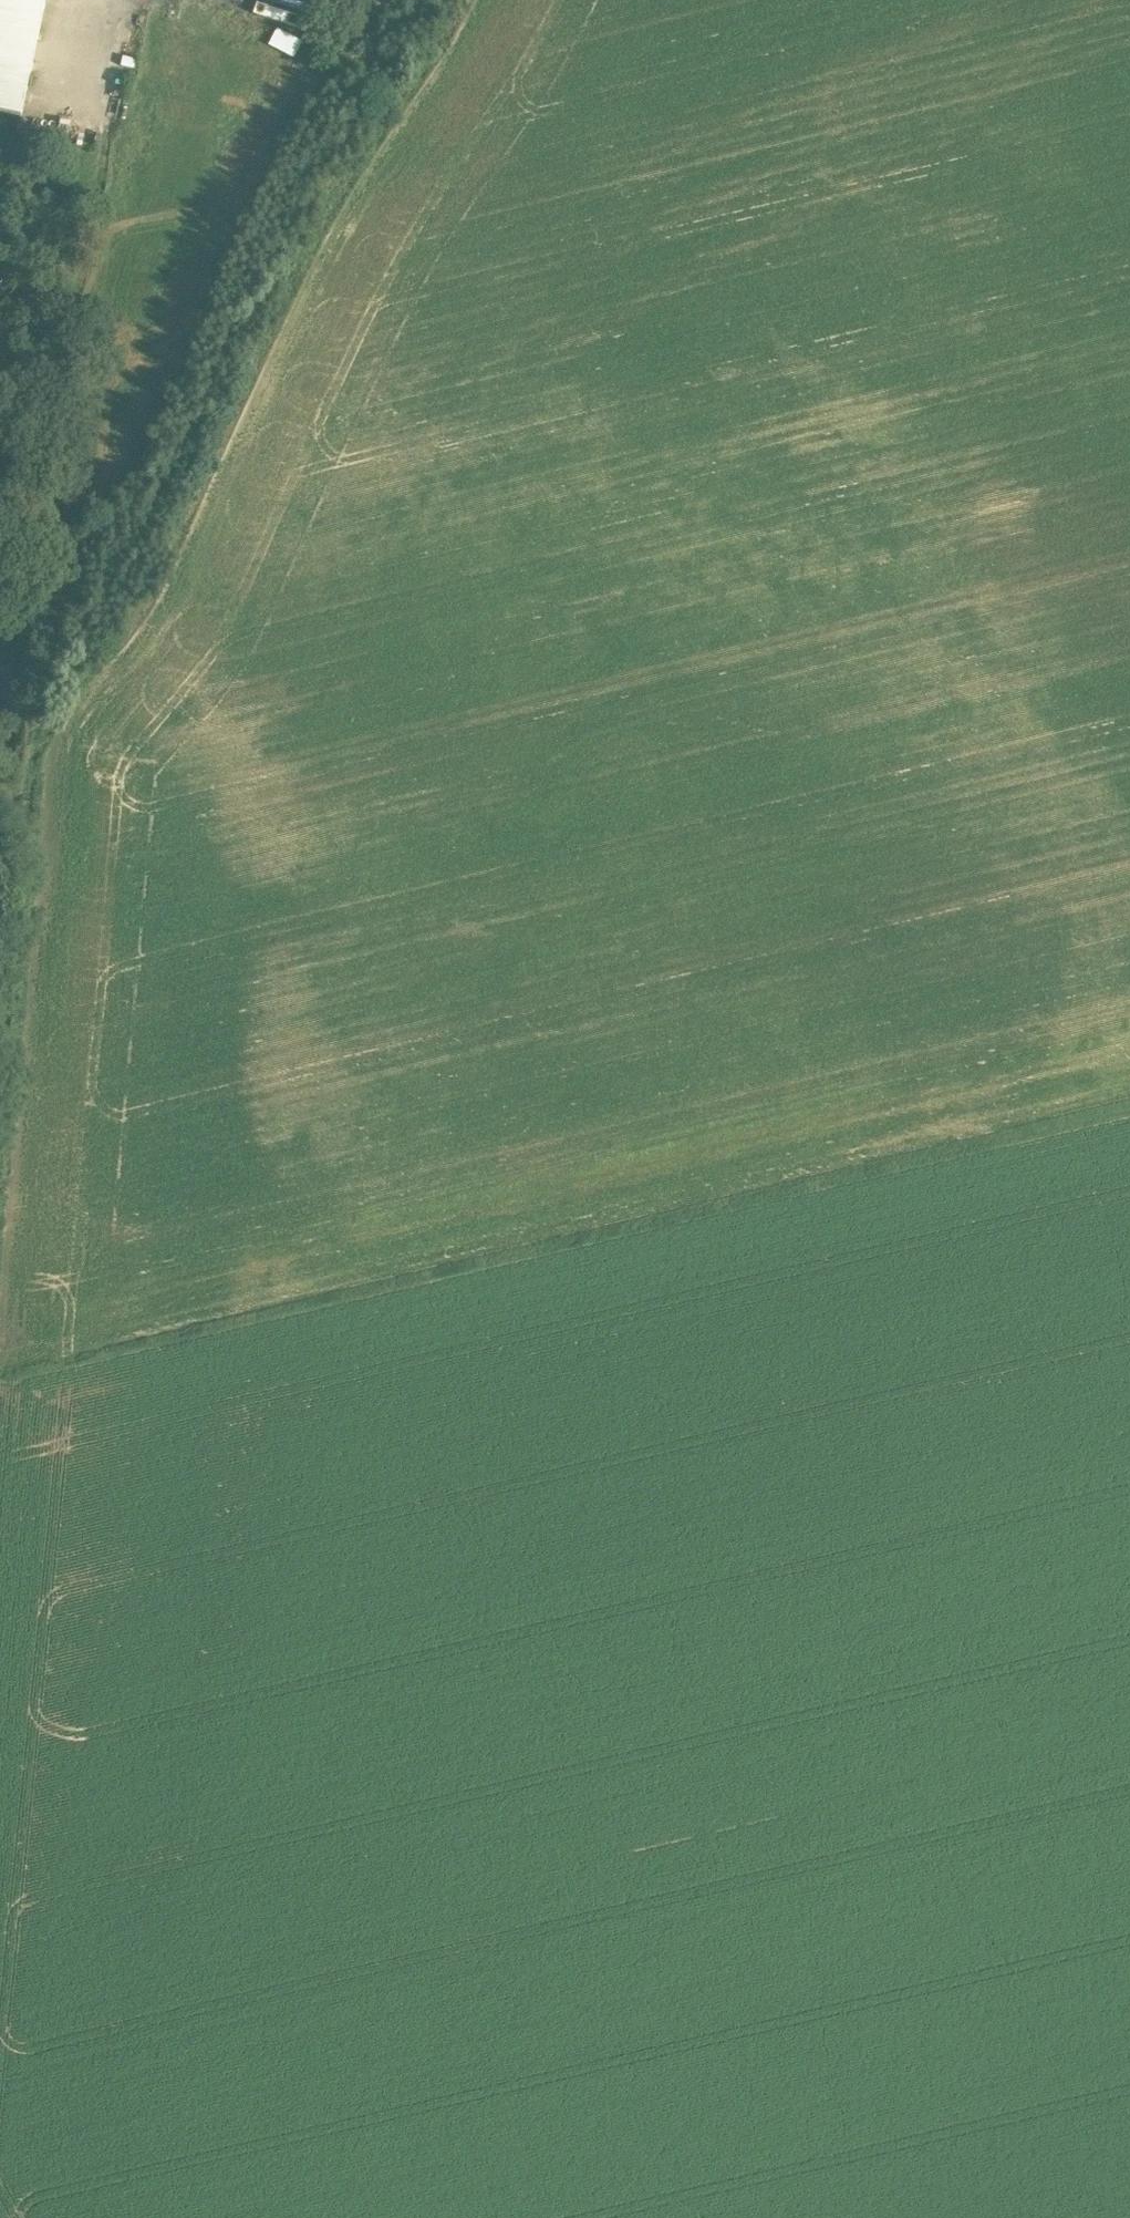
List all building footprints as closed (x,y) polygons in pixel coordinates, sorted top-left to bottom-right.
[(21,117),(45,0),(0,0),(0,112),(21,117)]
